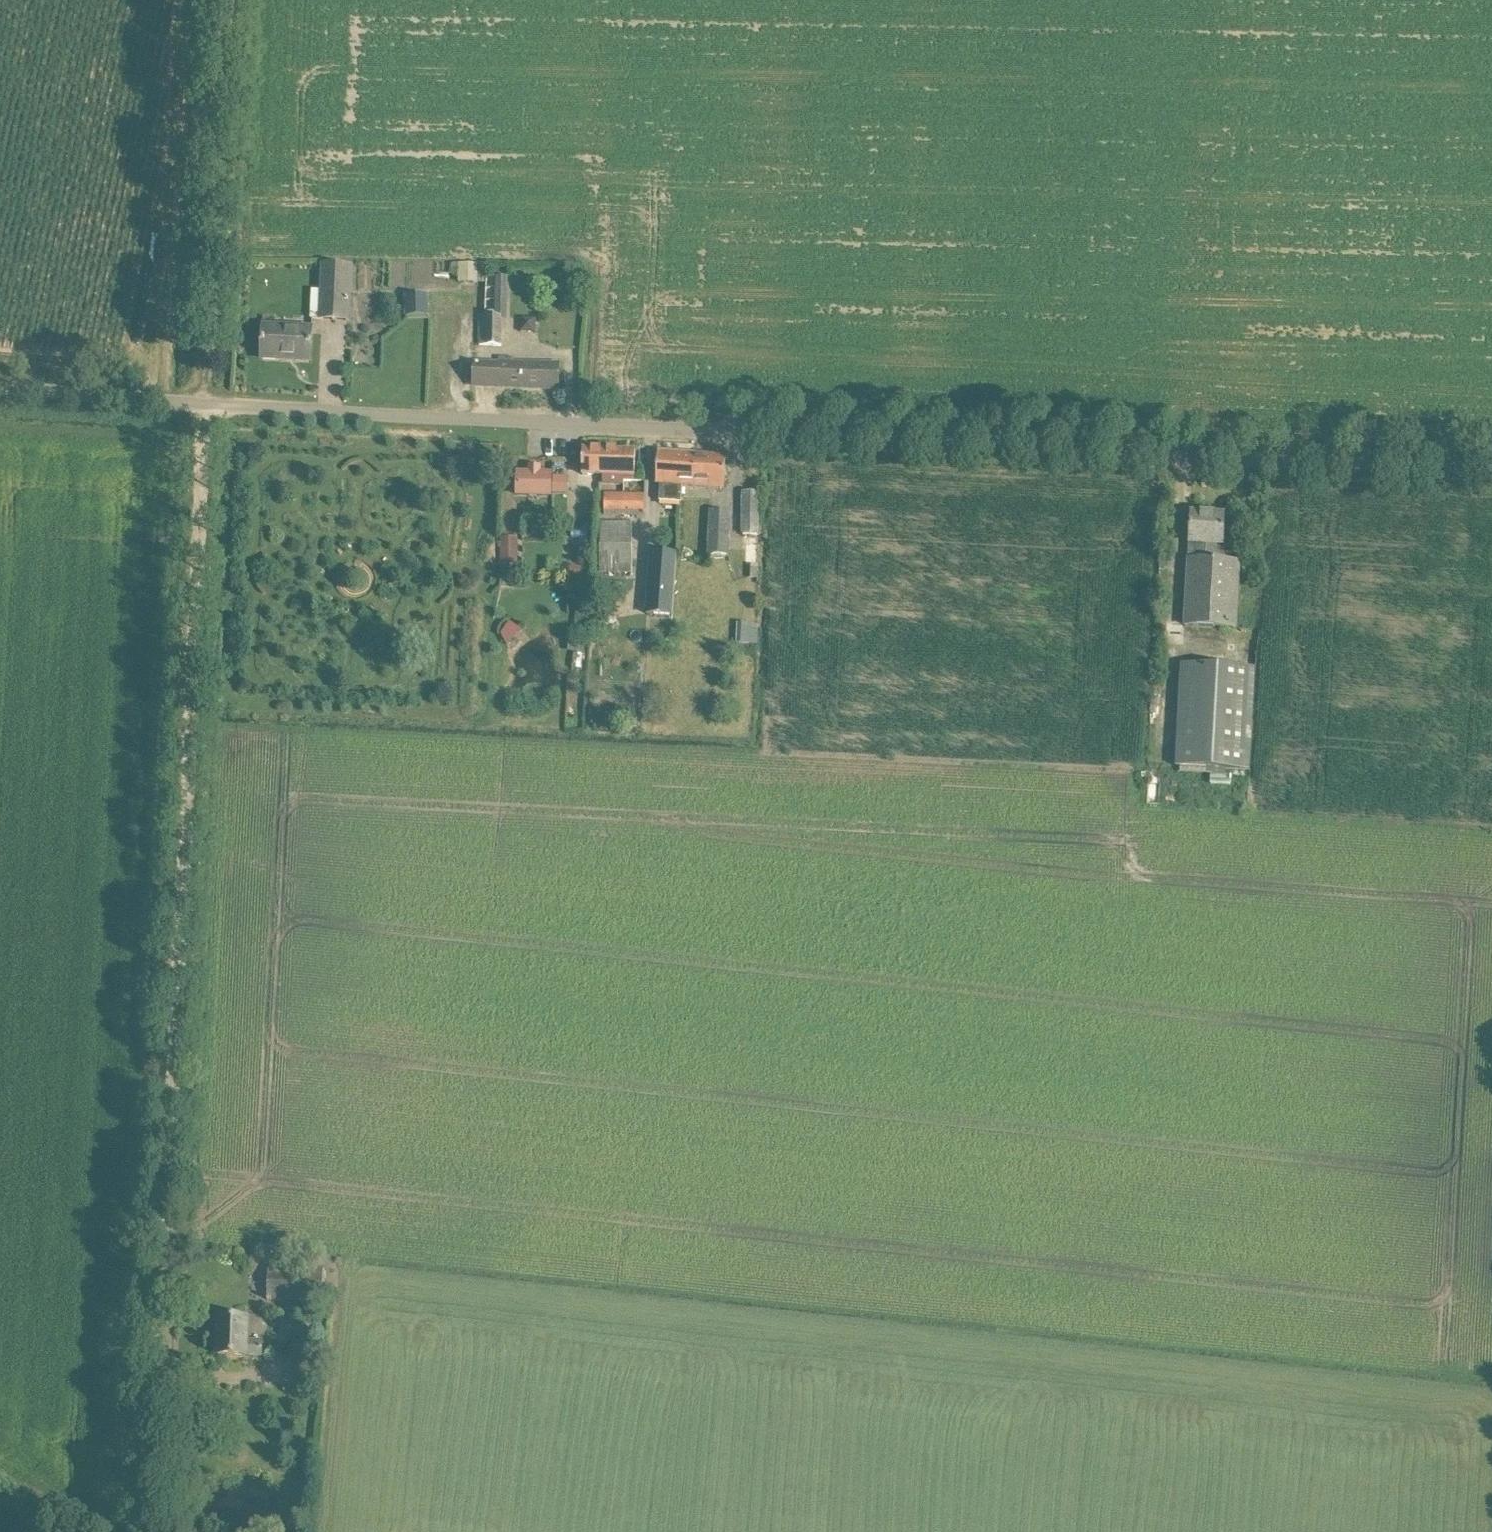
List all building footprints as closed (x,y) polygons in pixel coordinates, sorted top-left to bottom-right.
[(484,281),(483,262),(457,263),(458,282),(484,281)] [(324,265),(322,299),(321,319),(349,320),(352,267),(324,265)] [(497,276),(487,276),(486,281),(485,316),(480,316),(478,343),(502,346),(502,319),(509,318),(509,276),(497,275),(497,276)] [(427,294),(407,295),(408,318),(428,317),(427,294)] [(264,326),(263,338),(262,358),(282,359),(282,356),(296,356),(296,360),(311,361),(313,328),(264,326)] [(474,385),(559,389),(560,366),(515,364),(515,358),(500,357),(500,364),(475,363),(474,385)] [(583,449),(582,477),(635,478),(636,451),(583,449)] [(682,502),(683,486),(682,486),(683,470),(695,471),(697,454),(658,451),(656,485),(661,485),(660,501),(682,502)] [(726,456),(697,454),(695,471),(683,470),(682,486),(683,486),(724,489),(726,456)] [(530,468),(530,472),(518,472),(517,494),(551,495),(551,493),(552,479),(552,473),(540,473),(540,469),(530,468)] [(566,479),(552,479),(551,493),(566,494),(566,479)] [(746,565),(758,565),(759,492),(743,492),(743,535),(746,535),(746,565)] [(646,515),(646,495),(606,493),(605,515),(646,515)] [(709,555),(727,556),(728,512),(710,511),(709,555)] [(1191,513),(1190,533),(1190,543),(1198,544),(1197,561),(1190,561),(1186,626),(1236,628),(1239,562),(1211,560),(1212,544),(1223,545),(1225,515),(1191,513)] [(601,522),(600,573),(634,573),(633,522),(601,522)] [(518,537),(501,537),(500,562),(518,563),(518,537)] [(654,552),(649,613),(675,615),(680,554),(654,552)] [(590,580),(590,565),(571,564),(570,579),(590,580)] [(737,643),(757,645),(759,624),(737,622),(737,643)] [(1180,766),(1217,768),(1225,768),(1250,769),(1255,669),(1181,665),(1176,766),(1180,766)] [(1225,775),(1225,768),(1217,768),(1180,766),(1180,773),(1225,775)] [(269,1267),(268,1299),(323,1301),(324,1269),(269,1267)] [(219,1355),(239,1356),(262,1357),(263,1341),(248,1340),(248,1319),(220,1318),(219,1355)]
